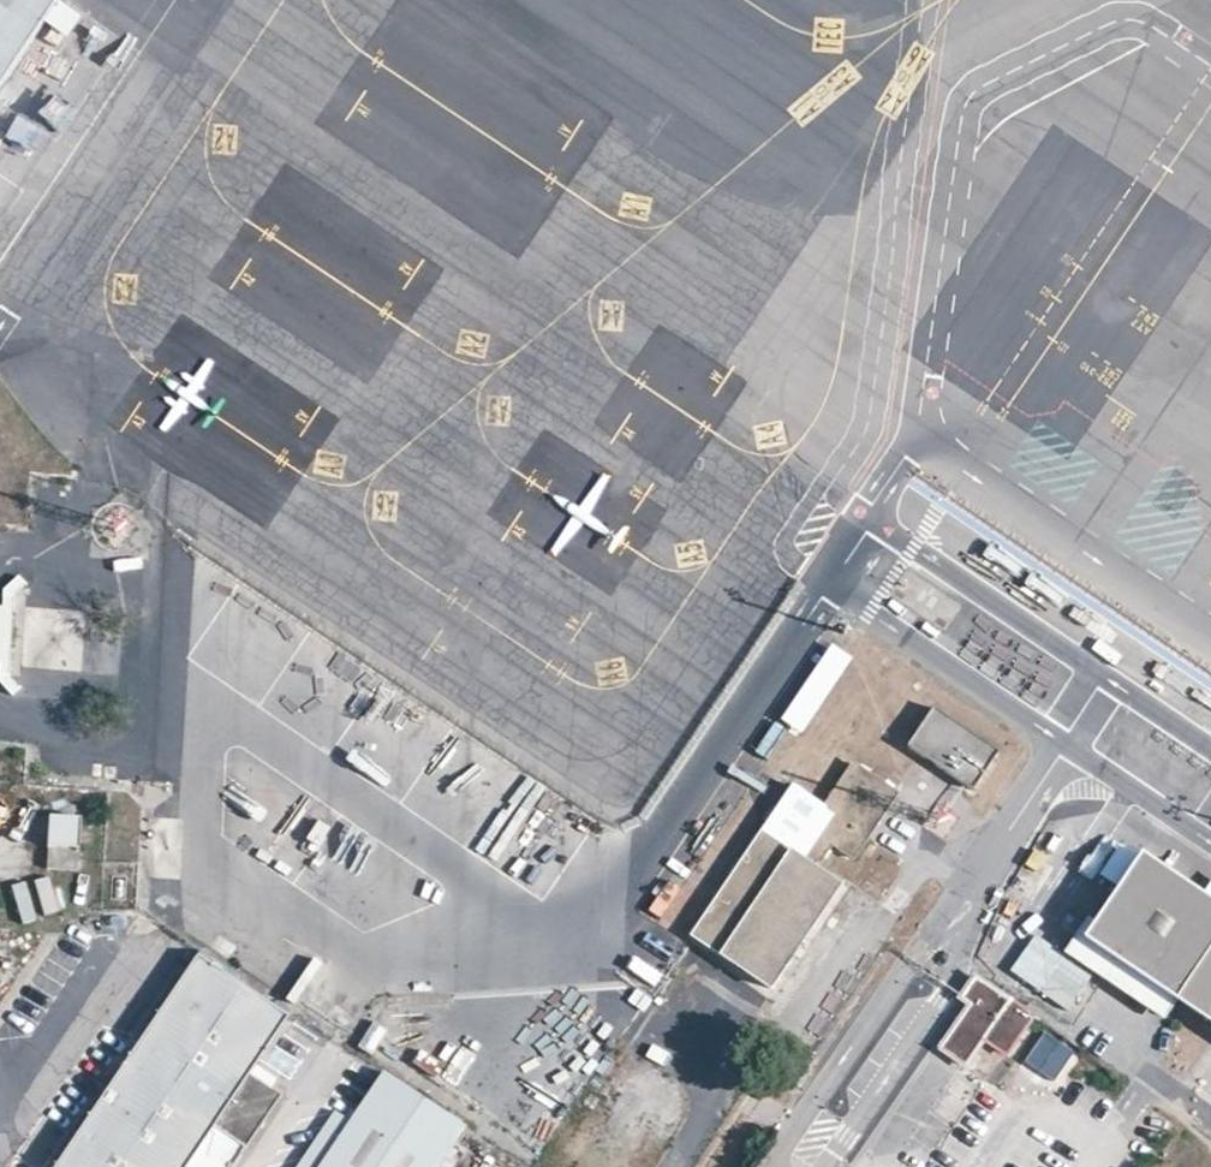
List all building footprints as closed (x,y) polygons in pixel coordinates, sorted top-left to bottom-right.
[(54,0),(0,0),(0,79),(54,0)] [(907,746),(972,790),(998,751),(933,707),(907,746)] [(761,831),(690,938),(769,991),(841,884),(819,869),(833,848),(853,862),(898,795),(852,764),(822,808),(833,815),(804,859),(761,831)] [(791,787),(761,831),(804,859),(833,815),(822,808),(791,787)] [(81,816),(48,814),(46,849),(79,850),(81,816)] [(1130,872),(1143,853),(1210,899),(1210,865),(1147,823),(1118,864),(1130,872)] [(1085,937),(1175,998),(1210,1022),(1210,899),(1143,853),(1130,872),(1099,916),(1085,937)] [(1088,908),(1060,946),(1104,977),(1162,1017),(1175,998),(1085,937),(1099,916),(1088,908)] [(58,1166),(234,1166),(280,1100),(268,1092),(275,1084),(253,1069),(286,1019),(196,960),(58,1166)] [(967,1006),(938,1051),(966,1069),(982,1044),(1005,1059),(1035,1014),(973,973),(959,994),(956,999),(967,1006)] [(298,1166),(438,1166),(464,1129),(383,1074),(350,1123),(335,1113),(298,1166)]
